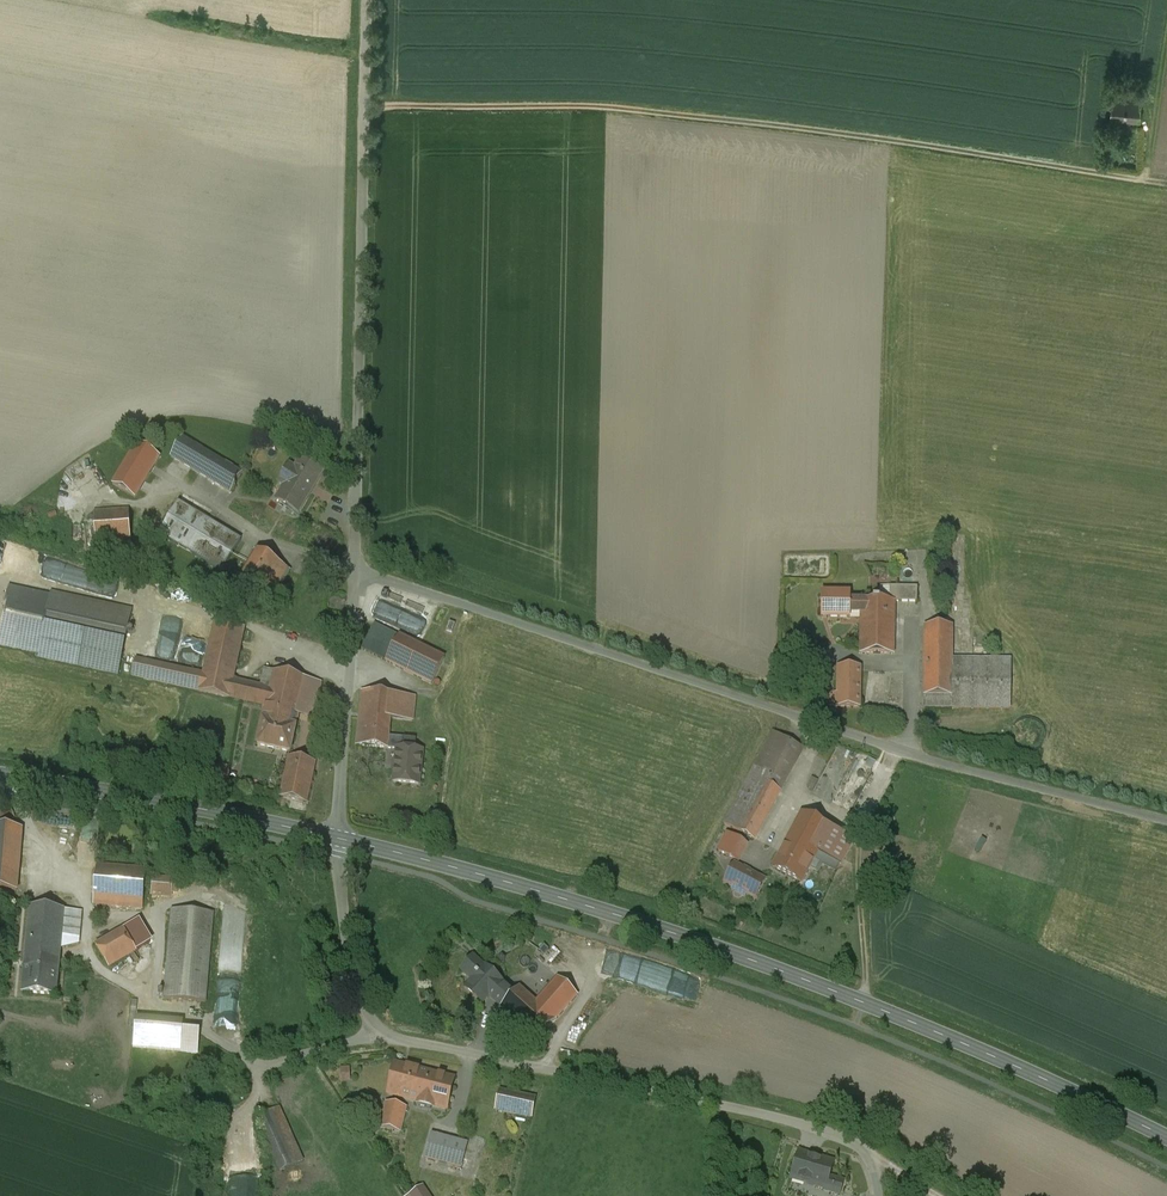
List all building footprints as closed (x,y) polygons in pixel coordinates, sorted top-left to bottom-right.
[(1141,93),(1112,90),(1110,118),(1139,120),(1141,93)] [(241,473),(182,438),(170,457),(230,492),(241,473)] [(160,457),(137,443),(112,484),(135,498),(160,457)] [(300,459),(294,469),(288,465),(281,477),(287,481),(276,500),(298,513),(322,471),(300,459)] [(241,540),(178,502),(158,534),(222,572),(241,540)] [(128,509),(94,512),(96,548),(131,546),(128,509)] [(280,564),(257,551),(239,581),(262,594),(280,564)] [(280,564),(262,594),(272,600),(290,570),(280,564)] [(917,588),(890,587),(889,601),(894,601),(894,602),(917,603),(917,588)] [(9,588),(0,628),(0,645),(38,653),(41,639),(50,597),(9,588)] [(132,610),(51,592),(50,597),(41,639),(122,656),(132,610)] [(850,594),(821,594),(821,617),(849,618),(849,613),(861,613),(862,602),(850,602),(850,594)] [(889,601),(862,601),(862,602),(861,613),(861,654),(893,655),(894,602),(894,601),(889,601)] [(244,628),(215,622),(203,674),(199,691),(199,692),(228,698),(232,680),(244,628)] [(455,624),(449,622),(446,630),(452,632),(455,624)] [(398,636),(374,623),(361,649),(385,661),(398,636)] [(951,626),(925,626),(924,707),(950,707),(951,659),(951,626)] [(444,658),(398,636),(385,661),(431,684),(444,658)] [(203,674),(136,659),(132,676),(191,689),(199,691),(203,674)] [(1010,660),(951,659),(950,707),(1010,708),(1010,660)] [(860,667),(837,667),(837,694),(831,694),(831,707),(859,708),(860,667)] [(260,686),(232,680),(228,698),(266,706),(273,672),(264,670),(260,686)] [(306,679),(273,672),(266,706),(265,707),(298,714),(313,718),(321,683),(306,679)] [(414,696),(361,691),(359,716),(390,719),(412,721),(414,696)] [(298,714),(265,707),(257,745),(289,752),(298,714)] [(390,719),(359,716),(356,745),(387,749),(388,736),(390,719)] [(1023,718),(1021,719),(1018,721),(1017,722),(1015,723),(1014,725),(1012,727),(1011,729),(1011,731),(1010,734),(1010,736),(1011,738),(1011,741),(1012,743),(1013,745),(1015,747),(1016,748),(1018,750),(1020,751),(1022,752),(1025,752),(1027,753),(1029,753),(1032,752),(1034,752),(1036,751),(1038,749),(1040,748),(1041,746),(1043,744),(1044,742),(1045,740),(1045,737),(1045,735),(1045,733),(1044,730),(1044,728),(1042,726),(1041,724),(1040,723),(1038,721),(1036,720),(1034,719),(1031,718),(1027,718),(1023,718)] [(773,732),(724,824),(738,832),(764,783),(780,791),(803,748),(773,732)] [(416,739),(388,736),(387,749),(397,750),(397,749),(415,750),(416,739)] [(415,750),(397,749),(397,750),(393,782),(418,785),(422,751),(415,750)] [(315,763),(288,757),(279,797),(306,803),(315,763)] [(780,791),(764,783),(738,832),(754,840),(780,791)] [(9,825),(9,811),(0,811),(0,825),(9,825)] [(830,829),(801,814),(786,843),(815,858),(817,854),(830,829)] [(0,827),(0,889),(17,890),(22,829),(0,827)] [(854,842),(830,829),(817,854),(826,859),(839,865),(841,866),(844,861),(854,842)] [(746,845),(727,834),(718,851),(737,862),(746,845)] [(815,858),(786,843),(772,867),(801,883),(809,868),(815,858)] [(823,864),(826,859),(817,854),(815,858),(809,868),(818,873),(823,864)] [(836,870),(839,865),(826,859),(823,864),(836,870)] [(146,869),(97,864),(93,903),(142,907),(146,869)] [(764,881),(734,865),(725,883),(733,887),(732,890),(745,896),(746,894),(755,899),(764,881)] [(176,895),(176,876),(156,876),(156,896),(176,895)] [(64,910),(29,907),(26,942),(61,946),(64,910)] [(81,912),(64,910),(61,946),(79,944),(81,912)] [(213,913),(172,910),(164,999),(205,1002),(213,913)] [(135,922),(95,945),(108,967),(148,944),(135,922)] [(511,935),(496,950),(503,956),(517,941),(511,935)] [(61,946),(26,942),(21,993),(57,996),(61,946)] [(501,981),(485,967),(484,968),(473,957),(461,970),(473,980),(466,988),(482,1003),(493,989),(506,1001),(513,993),(500,982),(501,981)] [(558,978),(536,1002),(542,1007),(523,1028),(537,1040),(577,995),(558,978)] [(506,1001),(500,1007),(523,1028),(542,1007),(536,1002),(519,987),(513,993),(506,1001)] [(182,1030),(135,1025),(133,1047),(181,1051),(182,1037),(182,1030)] [(430,1073),(395,1064),(387,1093),(423,1103),(430,1073)] [(343,1066),(343,1079),(353,1079),(352,1066),(343,1066)] [(453,1079),(430,1073),(423,1103),(446,1108),(453,1079)] [(535,1104),(497,1095),(494,1110),(531,1118),(535,1104)] [(406,1107),(386,1102),(380,1127),(400,1132),(406,1107)] [(290,1157),(269,1111),(256,1117),(276,1163),(290,1157)] [(467,1144),(431,1135),(425,1158),(460,1168),(467,1144)] [(823,1159),(798,1152),(791,1178),(812,1184),(815,1185),(823,1159)] [(823,1159),(815,1185),(825,1188),(826,1188),(833,1162),(823,1159)] [(812,1184),(810,1193),(820,1195),(823,1195),(825,1188),(815,1185),(812,1184)] [(409,1195),(410,1195),(430,1195),(423,1186),(409,1195)]
